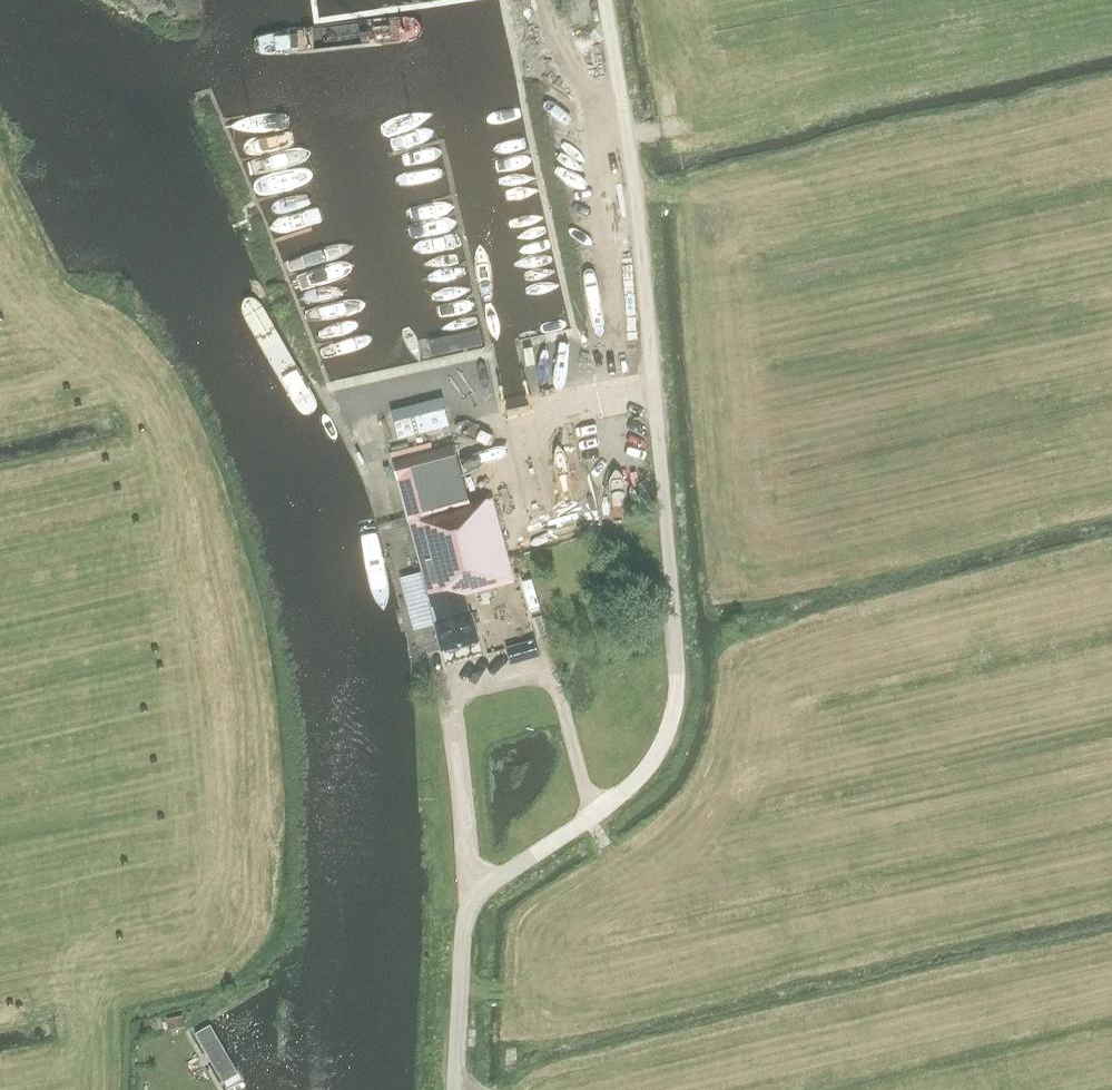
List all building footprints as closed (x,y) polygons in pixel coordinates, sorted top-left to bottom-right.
[(449,424),(445,408),(395,421),(399,437),(449,424)] [(432,442),(393,453),(395,461),(434,450),(432,442)] [(468,504),(467,501),(453,447),(395,463),(410,516),(408,517),(437,625),(435,625),(442,650),(478,640),(471,615),(470,616),(464,595),(514,581),(491,498),(468,504)] [(512,665),(538,657),(533,642),(507,650),(512,665)] [(172,1030),(186,1027),(184,1016),(170,1019),(172,1030)] [(243,1076),(214,1024),(195,1034),(224,1086),(243,1076)]
